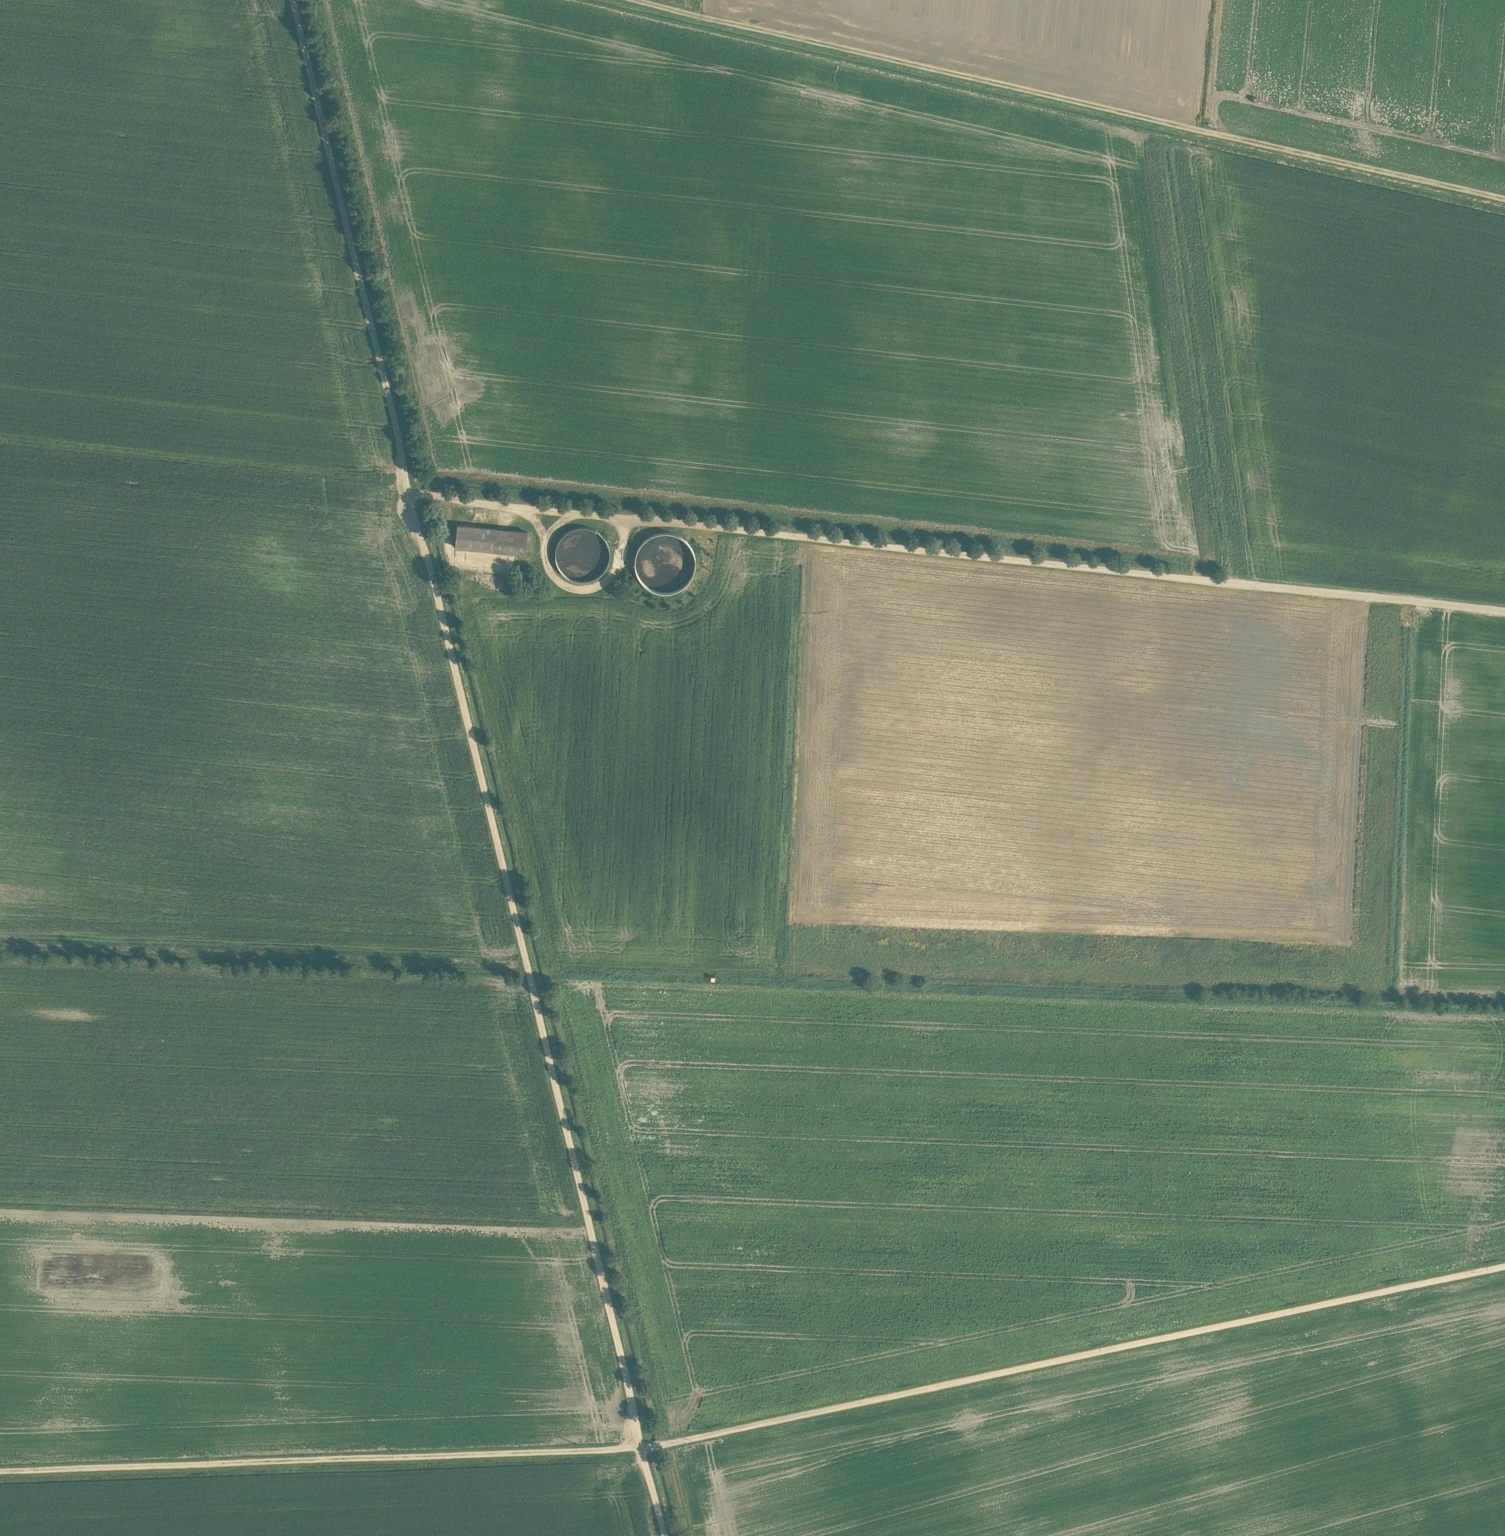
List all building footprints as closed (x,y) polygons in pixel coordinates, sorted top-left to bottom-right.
[(528,531),(457,525),(455,546),(526,553),(528,531)] [(608,564),(610,554),(608,543),(602,534),(593,529),(582,527),(572,529),(563,535),(557,544),(555,554),(558,565),(564,573),(572,579),(583,581),(593,579),(602,573),(608,564)]
